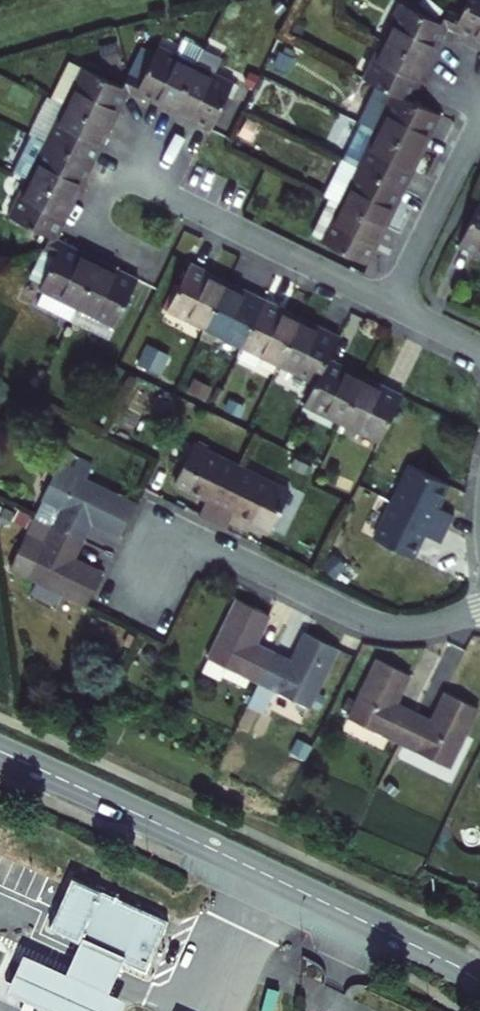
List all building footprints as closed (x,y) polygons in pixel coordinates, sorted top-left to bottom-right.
[(387,34),(427,53),(432,42),(438,31),(442,33),(449,18),(456,5),(449,1),(442,15),(412,0),(399,0),(394,9),(398,11),(387,34)] [(461,8),(456,5),(449,18),(469,28),(471,24),(479,28),(479,0),(465,0),(461,8)] [(421,65),(427,53),(387,34),(376,56),(372,54),(365,68),(379,76),(394,83),(413,92),(420,78),(416,76),(421,65)] [(177,98),(197,58),(175,47),(177,43),(161,36),(144,70),(139,68),(133,81),(153,91),(155,87),(166,92),(177,98)] [(55,88),(70,96),(110,116),(115,104),(121,93),(125,95),(132,81),(133,81),(139,68),(132,64),(125,77),(84,57),(73,52),(55,88)] [(219,69),(197,58),(177,98),(200,109),(198,113),(205,117),(213,121),(236,73),(221,65),(219,69)] [(364,114),(380,122),(420,142),(425,131),(431,120),(435,122),(442,107),(413,92),(394,83),(379,76),(361,113),(364,114)] [(55,88),(51,87),(33,123),(48,131),(55,116),(59,118),(70,96),(55,88)] [(55,116),(48,131),(96,154),(103,140),(99,138),(104,127),(110,116),(70,96),(59,118),(55,116)] [(409,163),(420,142),(380,122),(364,114),(346,151),(348,152),(358,157),(406,180),(410,173),(413,165),(409,163)] [(34,169),(74,189),(79,177),(85,166),(89,168),(96,154),(48,131),(41,145),(45,147),(34,169)] [(330,188),(344,195),(384,215),(389,204),(394,193),(398,195),(406,180),(358,157),(348,152),(330,188)] [(74,189),(34,169),(23,191),(19,189),(12,204),(53,224),(46,238),(53,241),(60,228),(59,228),(63,220),(67,213),(62,211),(74,189)] [(344,195),(330,188),(313,224),(322,229),(322,230),(370,253),(373,246),(377,238),(373,236),(384,215),(344,195)] [(458,235),(466,239),(473,243),(475,239),(479,241),(479,191),(458,235)] [(81,293),(101,253),(89,247),(78,242),(80,238),(60,228),(53,241),(59,244),(42,278),(57,286),(59,282),(81,293)] [(123,264),(101,253),(81,293),(103,304),(101,308),(116,315),(140,268),(133,264),(125,260),(123,264)] [(204,323),(224,283),(202,272),(204,268),(196,265),(189,261),(165,308),(181,316),(183,312),(204,323)] [(245,294),(224,283),(204,323),(225,333),(223,337),(239,345),(262,297),(255,293),(247,290),(245,294)] [(277,359),(297,319),(275,308),(277,304),(270,301),(262,297),(239,345),(254,352),(256,348),(277,359)] [(325,355),(336,333),(321,326),(319,330),(308,325),(297,319),(277,359),(299,369),(297,374),(312,381),(325,355)] [(138,350),(139,371),(166,370),(165,349),(138,350)] [(340,417),(360,377),(338,366),(340,362),(332,359),(325,355),(312,381),(301,403),(316,410),(318,406),(340,417)] [(360,432),(376,440),(399,392),(392,388),(384,384),(382,388),(360,377),(340,417),(362,428),(360,432)] [(199,503),(213,510),(240,455),(194,433),(176,470),(208,486),(204,495),(199,503)] [(39,505),(79,525),(88,507),(120,523),(128,507),(136,490),(91,468),(98,453),(71,440),(39,505)] [(393,490),(448,517),(451,511),(454,504),(437,495),(449,472),(411,454),(393,490)] [(240,455),(213,510),(226,517),(231,508),(235,499),(272,518),(290,480),(240,455)] [(444,524),(448,517),(393,490),(375,527),(413,545),(424,522),(441,531),(444,524)] [(79,525),(39,505),(24,498),(0,546),(0,548),(14,555),(86,591),(94,575),(102,559),(70,543),(79,525)] [(251,685),(271,645),(253,636),(269,604),(253,596),(236,588),(201,660),(251,685)] [(289,654),(271,645),(251,685),(301,710),(337,638),(321,630),(304,622),(289,654)] [(390,745),(410,705),(392,696),(408,665),(392,657),(375,649),(340,720),(390,745)] [(428,714),(410,705),(390,745),(440,770),(476,698),(460,690),(443,682),(428,714)] [(143,982),(165,931),(69,889),(47,940),(62,947),(78,954),(73,966),(65,984),(23,965),(5,1006),(17,1010),(123,1010),(124,1009),(106,1002),(114,984),(119,972),(143,982)]
